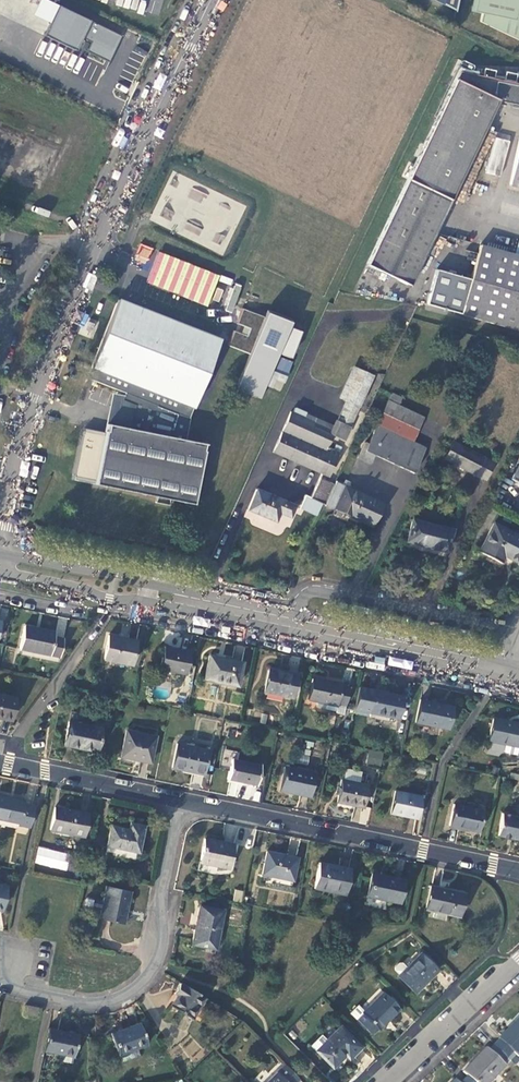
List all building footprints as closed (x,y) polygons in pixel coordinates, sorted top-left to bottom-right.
[(122,35),(47,0),(41,0),(34,15),(52,24),(47,34),(109,63),(122,35)] [(456,11),(458,0),(432,0),(456,11)] [(472,13),(482,15),(481,23),(518,41),(518,0),(475,0),(472,13)] [(371,268),(414,288),(493,115),(499,102),(518,106),(518,85),(461,74),(442,115),(439,121),(371,268)] [(493,115),(414,288),(426,293),(506,120),(493,115)] [(183,196),(202,203),(206,192),(168,178),(154,217),(160,220),(162,215),(174,219),(183,196)] [(187,222),(183,228),(198,235),(201,228),(187,222)] [(134,257),(147,262),(153,248),(141,243),(134,257)] [(481,246),(473,280),(465,316),(518,329),(518,255),(481,246)] [(473,280),(438,271),(430,304),(465,316),(473,280)] [(231,285),(233,279),(220,275),(218,281),(231,285)] [(108,424),(106,433),(82,428),(71,480),(156,497),(169,500),(193,505),(205,444),(185,440),(189,418),(188,418),(218,343),(167,323),(116,303),(87,379),(126,393),(125,397),(115,395),(108,424)] [(289,358),(299,331),(243,309),(237,324),(251,329),(248,337),(234,331),(228,346),(251,355),(238,389),(262,398),(280,354),(289,358)] [(83,335),(92,338),(96,324),(88,321),(83,335)] [(342,398),(350,402),(361,407),(375,377),(356,368),(342,398)] [(402,407),(402,406),(405,399),(395,394),(391,402),(402,407)] [(352,427),(361,407),(350,402),(341,421),(352,427)] [(391,402),(380,426),(416,443),(428,419),(402,406),(402,407),(391,402)] [(276,452),(330,475),(340,451),(329,447),(334,437),(331,436),(334,430),(305,418),(307,413),(298,409),(296,413),(293,412),(276,452)] [(347,439),(352,427),(341,421),(335,434),(347,439)] [(416,443),(380,426),(371,445),(368,444),(361,458),(374,464),(378,455),(416,473),(428,449),(416,443)] [(495,462),(458,444),(450,461),(486,479),(495,462)] [(328,480),(318,500),(324,503),(328,504),(329,503),(337,484),(328,480)] [(337,484),(329,503),(338,508),(375,525),(385,503),(339,481),(337,484)] [(298,505),(258,490),(250,509),(278,521),(282,512),(293,517),(298,505)] [(319,515),(324,503),(318,500),(308,495),(303,508),(319,515)] [(168,505),(169,500),(156,497),(155,503),(168,505)] [(456,529),(416,521),(411,543),(452,551),(456,529)] [(496,524),(482,551),(503,562),(507,555),(518,562),(518,535),(496,524)] [(17,648),(57,656),(60,639),(51,637),(52,632),(22,626),(17,648)] [(135,641),(107,636),(102,660),(130,666),(135,641)] [(189,652),(163,647),(158,669),(184,675),(189,652)] [(241,663),(209,657),(205,679),(236,685),(241,663)] [(265,693),(291,698),(296,674),(282,671),(282,673),(269,670),(265,693)] [(344,715),(349,687),(341,685),(342,684),(313,678),(309,701),(318,703),(317,708),(336,712),(336,713),(344,715)] [(369,717),(387,721),(388,717),(398,719),(402,697),(358,688),(353,710),(369,713),(369,717)] [(0,695),(0,718),(12,721),(17,699),(0,695)] [(453,706),(420,700),(415,722),(449,729),(453,706)] [(506,745),(505,751),(506,754),(518,756),(517,758),(518,759),(518,724),(494,719),(490,741),(506,745)] [(101,729),(69,723),(64,746),(96,752),(101,729)] [(154,737),(125,732),(120,758),(149,763),(154,737)] [(306,765),(314,743),(306,740),(298,762),(306,765)] [(208,750),(177,744),(172,769),(203,775),(208,750)] [(369,749),(366,765),(380,768),(384,752),(369,749)] [(260,766),(232,760),(228,780),(257,785),(260,766)] [(315,774),(285,768),(280,790),(311,796),(315,774)] [(367,786),(341,781),(336,803),(363,808),(367,786)] [(421,797),(395,792),(390,814),(416,820),(421,797)] [(30,827),(35,807),(24,804),(24,801),(0,796),(0,819),(20,823),(19,824),(30,827)] [(483,811),(454,805),(450,827),(479,833),(483,811)] [(88,814),(55,807),(51,829),(83,835),(88,814)] [(503,814),(498,836),(518,841),(518,817),(503,814)] [(139,852),(144,825),(128,822),(127,829),(112,826),(108,846),(139,852)] [(234,843),(204,837),(200,858),(218,861),(217,863),(229,866),(234,843)] [(35,865),(67,869),(69,851),(37,848),(35,865)] [(296,857),(267,851),(262,874),(291,880),(296,857)] [(350,868),(320,862),(315,887),(345,893),(350,868)] [(403,879),(372,873),(367,895),(398,902),(403,879)] [(463,892),(430,885),(426,909),(459,915),(463,892)] [(131,893),(107,888),(100,920),(124,925),(131,893)] [(235,889),(234,901),(242,902),(243,890),(235,889)] [(215,949),(223,911),(200,906),(192,944),(215,949)] [(429,962),(421,954),(405,970),(401,965),(398,965),(394,969),(394,972),(399,977),(397,978),(414,994),(437,971),(429,962)] [(431,960),(429,962),(437,971),(440,968),(431,960)] [(191,1019),(205,998),(184,984),(183,986),(179,984),(173,992),(177,995),(170,1005),(191,1019)] [(382,994),(364,1013),(358,1007),(350,1015),(371,1036),(377,1030),(378,1031),(398,1010),(382,994)] [(38,1014),(40,1006),(30,1004),(28,1012),(38,1014)] [(497,1043),(512,1058),(518,1052),(518,1054),(518,1020),(502,1037),(503,1037),(497,1043)] [(139,1025),(112,1035),(123,1062),(139,1056),(137,1049),(147,1045),(139,1025)] [(326,1041),(321,1036),(310,1047),(332,1069),(345,1056),(347,1053),(351,1057),(360,1048),(340,1027),(326,1041)] [(78,1034),(49,1028),(45,1050),(61,1054),(60,1059),(72,1061),(73,1056),(74,1056),(78,1034)] [(192,1041),(183,1047),(190,1057),(199,1050),(192,1041)] [(512,1058),(497,1043),(491,1050),(488,1047),(465,1070),(469,1074),(477,1081),(490,1081),(507,1065),(506,1064),(512,1058)] [(270,1081),(300,1081),(286,1067),(278,1074),(270,1081)]
